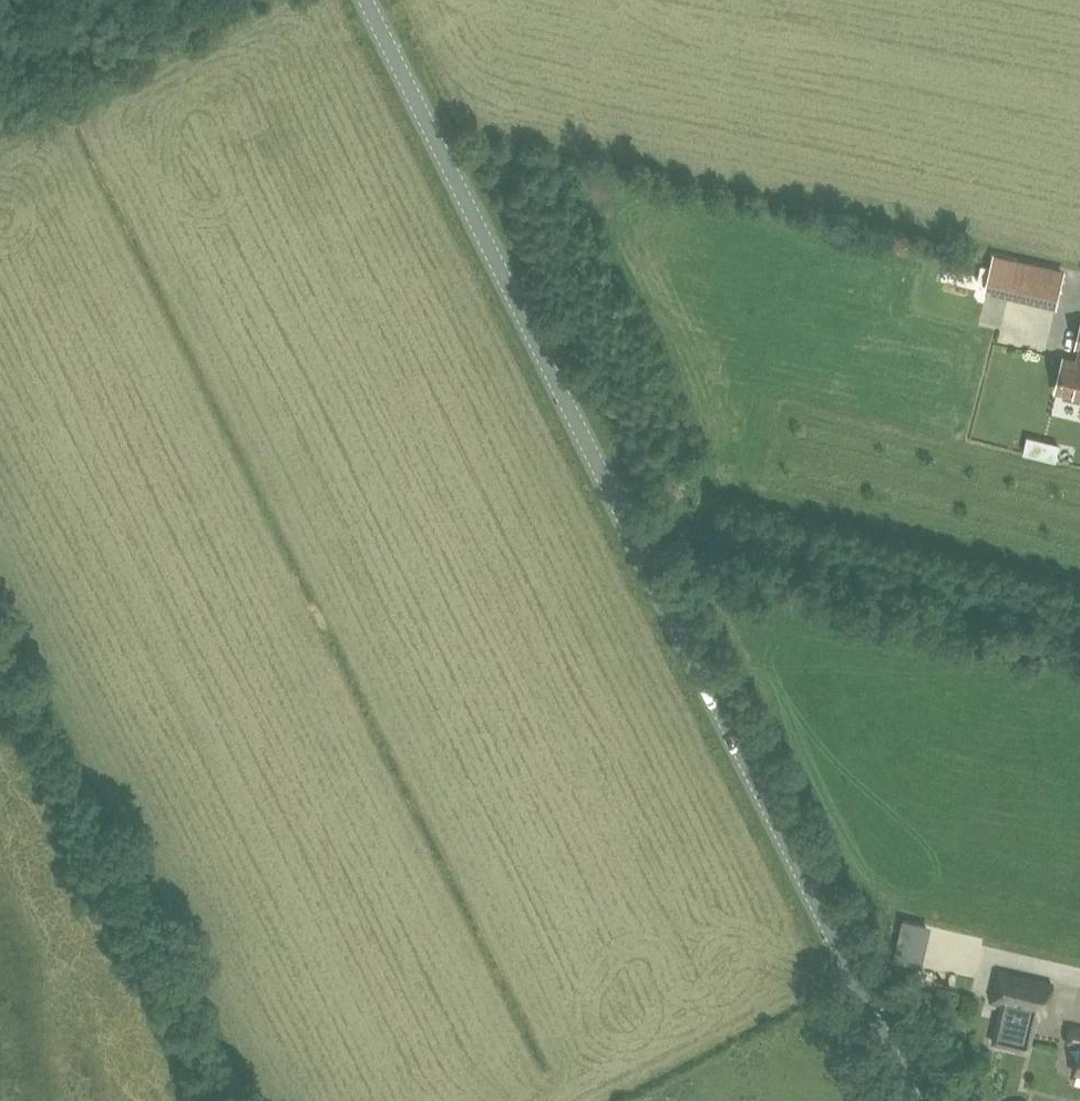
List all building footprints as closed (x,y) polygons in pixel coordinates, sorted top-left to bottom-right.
[(1064,272),(1017,261),(1010,291),(1057,302),(1064,272)] [(1079,361),(1066,358),(1058,390),(1065,392),(1064,397),(1079,401),(1079,355),(1079,361)] [(1028,436),(1024,453),(1057,460),(1061,444),(1028,436)] [(897,934),(891,960),(918,967),(925,939),(928,927),(905,921),(901,920),(899,926),(897,934)] [(999,1003),(989,1042),(1023,1050),(1033,1011),(1043,1014),(1051,984),(995,970),(988,1000),(999,1003)]
